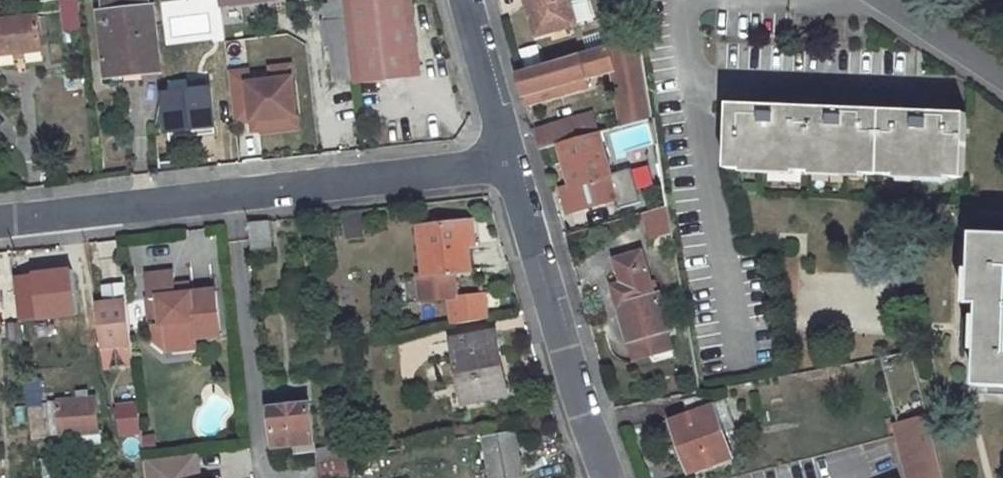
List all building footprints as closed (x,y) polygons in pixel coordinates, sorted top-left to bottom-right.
[(65,28),(80,27),(77,0),(61,0),(65,28)] [(99,12),(150,6),(149,0),(98,0),(99,12)] [(329,21),(347,19),(345,0),(327,0),(329,21)] [(347,19),(350,43),(353,79),(353,82),(419,74),(410,0),(345,0),(347,19)] [(530,2),(526,3),(536,35),(575,24),(568,0),(529,0),(530,2)] [(578,26),(592,22),(585,0),(580,0),(571,3),(578,26)] [(128,70),(127,63),(140,62),(140,68),(141,73),(158,71),(150,6),(99,12),(98,12),(105,71),(128,70)] [(0,21),(0,53),(40,48),(37,17),(0,21)] [(329,21),(323,21),(326,47),(330,47),(330,46),(350,43),(347,19),(329,21)] [(640,41),(610,47),(616,70),(615,70),(625,127),(651,119),(640,41)] [(330,47),(334,82),(353,79),(350,43),(330,46),(330,47)] [(610,47),(516,74),(523,96),(542,91),(615,70),(616,70),(610,47)] [(245,72),(227,74),(232,123),(250,121),(293,116),(288,67),(268,69),(270,81),(247,84),(245,72)] [(184,82),(168,84),(170,93),(164,94),(168,131),(212,126),(206,90),(185,92),(184,82)] [(542,91),(523,96),(525,105),(545,99),(542,91)] [(796,166),(796,171),(811,171),(812,166),(865,168),(864,173),(896,175),(895,169),(949,172),(949,177),(964,177),(966,113),(917,111),(917,120),(898,118),(899,111),(866,109),(866,117),(847,116),(848,109),(764,105),(764,114),(748,112),(748,105),(729,104),(728,168),(742,169),(742,163),(796,166)] [(748,105),(748,112),(764,114),(764,105),(748,105)] [(899,111),(898,118),(917,120),(917,111),(899,111)] [(576,140),(597,134),(619,128),(618,120),(595,127),(592,114),(571,120),(576,140)] [(293,116),(250,121),(251,131),(294,126),(293,116)] [(597,134),(576,140),(571,120),(533,130),(539,150),(559,145),(571,188),(609,176),(597,134)] [(658,152),(648,155),(649,168),(659,165),(658,152)] [(649,168),(631,173),(634,188),(662,182),(659,165),(649,168)] [(666,207),(643,214),(650,240),(670,234),(666,207)] [(357,212),(336,214),(338,240),(360,238),(357,212)] [(257,257),(255,249),(270,248),(267,222),(247,224),(251,258),(257,257)] [(459,272),(456,246),(467,244),(473,244),(470,222),(417,228),(422,276),(418,277),(421,302),(456,297),(452,272),(459,272)] [(972,304),(980,304),(979,336),(988,337),(987,351),(979,350),(978,386),(1002,387),(1002,236),(975,235),(974,269),(980,269),(979,284),(973,284),(972,304)] [(467,244),(456,246),(459,272),(471,270),(467,244)] [(621,283),(610,286),(627,341),(633,361),(673,349),(667,329),(669,329),(658,291),(653,292),(641,252),(614,261),(621,283)] [(219,336),(214,291),(189,294),(175,296),(174,287),(172,273),(146,276),(148,300),(158,299),(161,325),(151,326),(153,341),(166,351),(196,348),(194,338),(219,336)] [(122,301),(121,285),(104,287),(106,303),(122,301)] [(189,294),(188,286),(174,287),(175,296),(189,294)] [(147,300),(150,327),(151,326),(161,325),(158,299),(148,300),(147,300)] [(132,364),(125,301),(122,301),(106,303),(95,304),(102,367),(132,364)] [(17,321),(5,323),(8,344),(19,342),(17,321)] [(500,396),(494,363),(500,362),(494,333),(453,340),(464,403),(500,396)] [(979,336),(979,350),(987,351),(988,337),(979,336)] [(911,352),(880,358),(901,434),(930,427),(911,352)] [(500,362),(494,363),(500,396),(507,394),(500,362)] [(39,378),(24,380),(27,406),(42,404),(39,378)] [(133,385),(115,387),(117,403),(135,402),(133,385)] [(96,398),(58,402),(59,407),(55,407),(56,424),(62,424),(63,430),(81,429),(81,439),(100,436),(96,398)] [(307,402),(268,407),(272,447),(313,442),(307,402)] [(724,402),(670,422),(689,473),(731,458),(721,431),(733,426),(724,402)] [(42,404),(27,406),(30,440),(46,438),(42,404)] [(137,405),(117,408),(120,438),(126,437),(129,474),(145,472),(143,459),(137,405)] [(802,460),(808,477),(839,477),(841,477),(877,477),(898,472),(899,475),(907,472),(908,477),(943,477),(930,427),(901,434),(802,460)] [(483,441),(490,477),(521,477),(512,434),(483,441)] [(344,447),(315,451),(316,464),(346,460),(344,447)] [(143,459),(145,472),(145,477),(198,477),(195,453),(143,459)] [(316,464),(320,477),(332,477),(349,474),(346,460),(316,464)]
